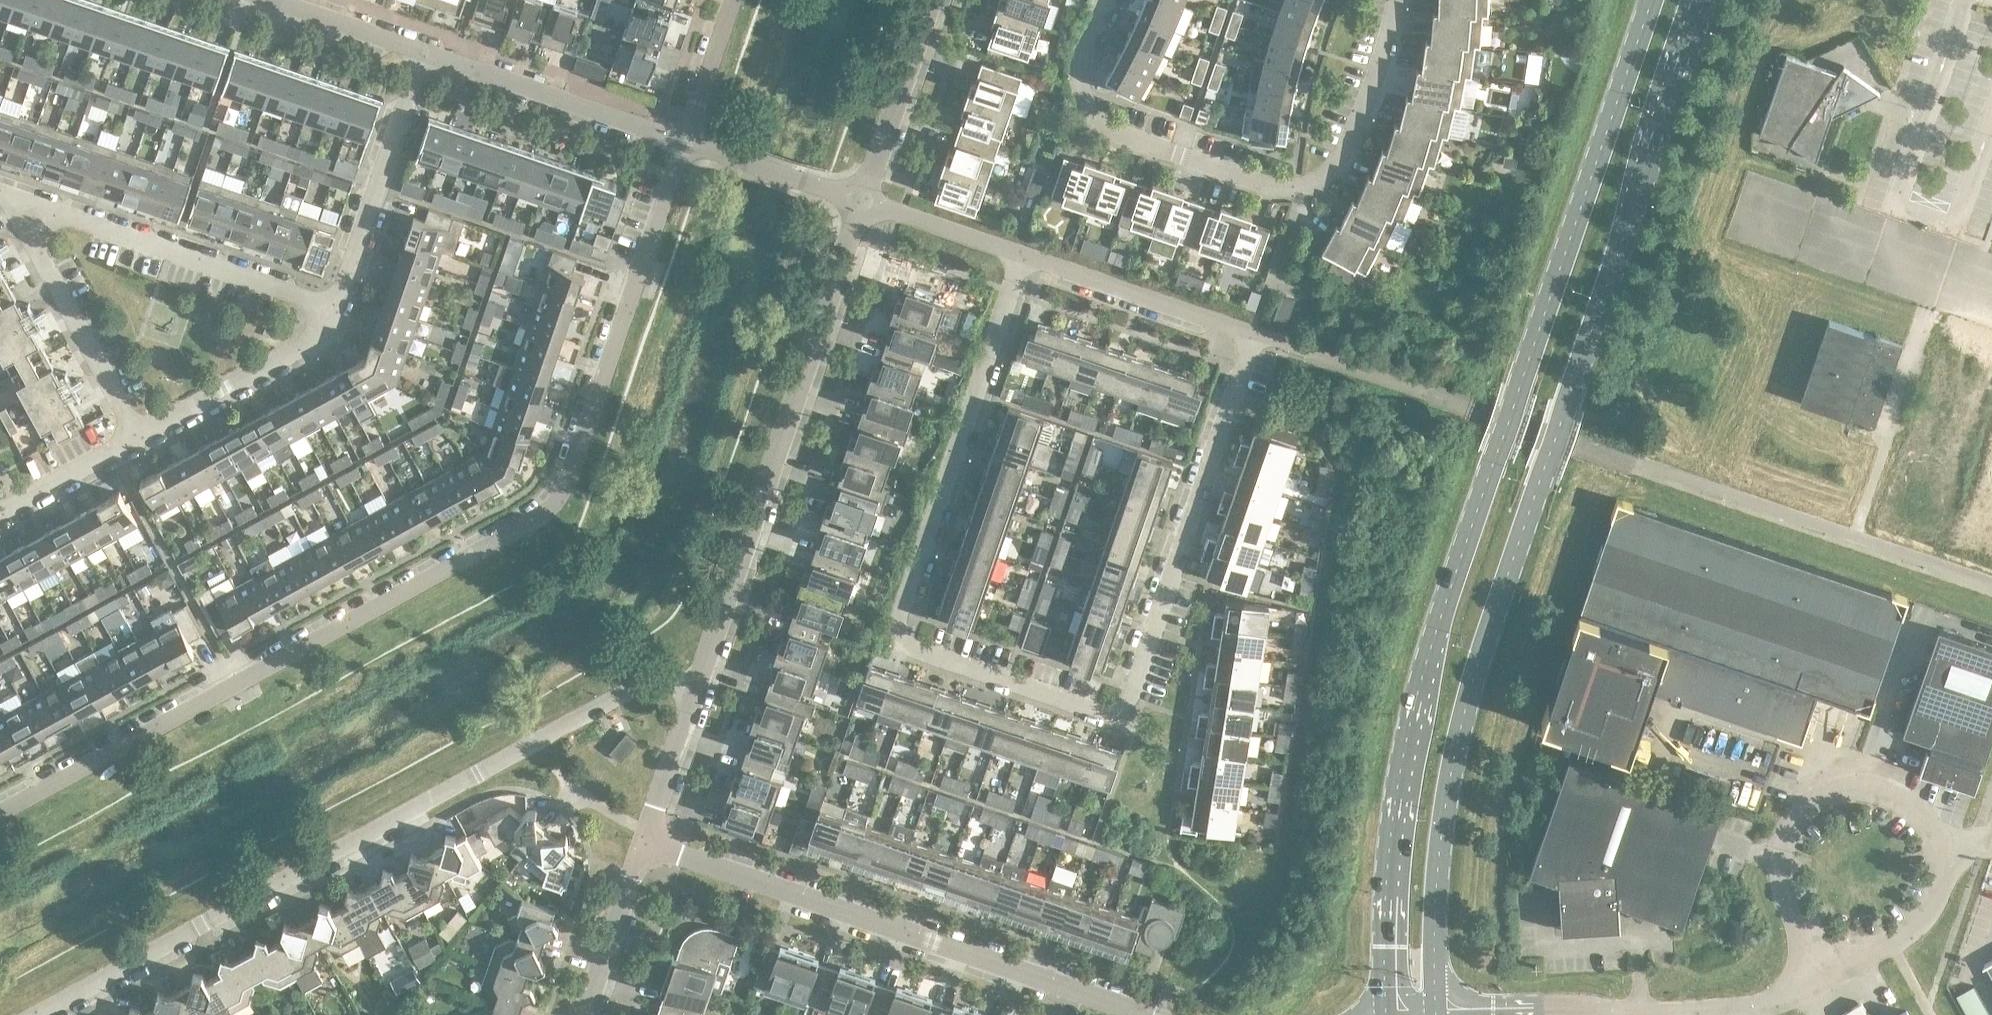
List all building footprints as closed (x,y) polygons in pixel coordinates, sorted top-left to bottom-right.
[(9,15),(14,0),(0,0),(0,12),(9,15)] [(9,15),(30,22),(37,0),(14,0),(9,15)] [(30,22),(50,29),(60,0),(37,0),(30,22)] [(50,29),(71,36),(83,0),(60,0),(50,29)] [(88,0),(83,0),(71,36),(91,43),(104,5),(88,0)] [(436,3),(460,12),(464,0),(437,0),(436,3)] [(507,28),(517,0),(478,0),(472,16),(507,28)] [(549,0),(517,0),(507,28),(541,39),(554,2),(549,0)] [(649,0),(634,0),(624,30),(662,43),(674,9),(649,0)] [(674,9),(676,0),(649,0),(674,9)] [(996,9),(994,8),(993,9),(1039,25),(1048,0),(999,0),(996,9)] [(1169,0),(1143,0),(1138,14),(1170,28),(1180,4),(1169,0)] [(1280,11),(1313,23),(1321,0),(1284,0),(1280,11)] [(1437,12),(1437,13),(1482,14),(1482,16),(1487,16),(1488,0),(1438,0),(1437,12)] [(1218,1),(1212,17),(1223,20),(1228,5),(1218,1)] [(589,14),(554,2),(541,39),(576,51),(589,14)] [(125,12),(104,5),(91,43),(112,50),(125,12)] [(1244,10),(1234,7),(1228,22),(1238,26),(1244,10)] [(1039,25),(993,9),(995,10),(990,25),(998,28),(996,34),(992,32),(993,32),(992,32),(987,46),(988,47),(988,46),(1027,60),(1039,25)] [(1313,23),(1280,11),(1272,36),(1305,46),(1313,23)] [(145,19),(125,12),(112,50),(132,57),(145,19)] [(1431,30),(1430,41),(1475,45),(1474,46),(1480,47),(1482,16),(1482,14),(1437,13),(1437,12),(1432,12),(1431,30)] [(1170,28),(1138,14),(1128,36),(1160,51),(1170,28)] [(1223,20),(1212,17),(1207,32),(1217,36),(1223,20)] [(166,26),(145,19),(132,57),(153,64),(166,26)] [(1238,26),(1228,22),(1223,38),(1233,41),(1238,26)] [(1061,25),(1059,31),(1067,34),(1069,28),(1061,25)] [(186,33),(166,26),(153,64),(173,71),(186,33)] [(662,43),(624,30),(612,65),(647,76),(655,54),(658,55),(662,43)] [(206,40),(186,33),(173,71),(193,78),(206,40)] [(1160,51),(1128,36),(1117,57),(1148,74),(1160,51)] [(1305,46),(1272,36),(1265,60),(1299,69),(1305,46)] [(228,48),(206,40),(193,78),(214,85),(213,88),(214,88),(228,48)] [(1422,58),(1421,69),(1465,75),(1465,77),(1470,77),(1474,46),(1475,45),(1430,41),(1425,40),(1422,58)] [(0,45),(0,56),(11,60),(14,50),(0,45)] [(257,58),(235,50),(222,91),(223,91),(224,89),(244,96),(257,58)] [(1200,52),(1195,68),(1205,71),(1210,56),(1200,52)] [(25,54),(22,64),(37,69),(40,59),(25,54)] [(1836,72),(1786,55),(1760,133),(1789,143),(1815,160),(1816,160),(1831,116),(1879,92),(1841,65),(1836,72)] [(1148,74),(1117,57),(1105,79),(1135,97),(1148,74)] [(277,65),(257,58),(244,96),(265,103),(277,65)] [(1226,61),(1216,58),(1211,73),(1221,77),(1226,61)] [(1265,60),(1255,58),(1249,83),(1259,85),(1294,92),(1299,69),(1265,60)] [(55,64),(40,59),(37,69),(52,74),(55,64)] [(576,59),(571,71),(584,75),(588,63),(576,59)] [(964,96),(1009,112),(1021,77),(982,63),(981,62),(976,77),(977,77),(981,78),(979,84),(971,82),(966,96),(964,96)] [(298,72),(277,65),(265,103),(285,110),(298,72)] [(33,72),(20,68),(17,76),(30,81),(33,72)] [(66,68),(63,78),(78,83),(81,73),(66,68)] [(1205,71),(1195,68),(1189,83),(1200,87),(1205,71)] [(1413,86),(1411,96),(1411,97),(1455,105),(1454,107),(1459,108),(1465,77),(1465,75),(1421,69),(1416,68),(1413,86)] [(46,77),(33,72),(30,81),(43,85),(46,77)] [(318,79),(298,72),(285,110),(305,117),(318,79)] [(96,78),(81,73),(78,83),(93,88),(96,78)] [(1221,77),(1211,73),(1205,89),(1216,92),(1221,77)] [(339,86),(318,79),(305,117),(326,123),(339,86)] [(72,85),(58,81),(55,90),(69,94),(72,85)] [(107,82),(104,92),(119,97),(122,87),(107,82)] [(1534,84),(1531,97),(1545,100),(1547,87),(1534,84)] [(85,90),(72,85),(69,94),(82,99),(85,90)] [(1294,92),(1259,85),(1254,110),(1289,116),(1294,92)] [(359,93),(339,86),(326,123),(346,130),(359,93)] [(137,92),(122,87),(119,97),(134,102),(137,92)] [(381,100),(359,93),(346,130),(367,137),(366,140),(367,141),(381,100)] [(111,99),(97,94),(95,103),(108,107),(111,99)] [(1402,114),(1399,124),(1399,125),(1443,135),(1442,136),(1447,138),(1454,107),(1455,105),(1411,97),(1411,96),(1406,95),(1402,114)] [(148,96),(145,106),(160,111),(163,101),(148,96)] [(1009,112),(964,96),(963,97),(965,98),(960,112),(968,115),(966,121),(963,120),(963,119),(962,119),(957,132),(998,146),(1009,112)] [(124,103),(111,99),(108,107),(121,112),(124,103)] [(1184,100),(1179,115),(1189,119),(1194,103),(1184,100)] [(178,106),(163,101),(160,111),(174,116),(178,106)] [(1210,108),(1200,105),(1194,121),(1205,124),(1210,108)] [(149,112),(136,107),(133,116),(146,121),(149,112)] [(1285,141),(1289,116),(1254,110),(1245,108),(1242,132),(1251,133),(1250,136),(1285,141)] [(0,109),(0,156),(4,157),(18,115),(0,109)] [(190,110),(187,120),(202,125),(205,115),(190,110)] [(162,117),(149,112),(146,121),(160,125),(162,117)] [(38,121),(18,115),(4,157),(23,164),(38,121)] [(418,155),(438,162),(451,124),(430,117),(416,157),(417,158),(418,155)] [(219,120),(216,130),(231,135),(234,125),(219,120)] [(57,128),(38,121),(23,164),(43,170),(57,128)] [(188,125),(175,121),(172,129),(185,134),(188,125)] [(1389,140),(1386,151),(1429,164),(1429,165),(1434,166),(1442,136),(1443,135),(1399,125),(1399,124),(1394,123),(1389,140)] [(472,131),(451,124),(438,162),(459,169),(472,131)] [(201,130),(188,125),(185,134),(198,138),(201,130)] [(249,130),(234,125),(231,135),(245,140),(249,130)] [(77,135),(57,128),(43,170),(62,177),(77,135)] [(492,138),(472,131),(459,169),(479,176),(492,138)] [(998,146),(957,132),(953,145),(954,146),(954,145),(958,146),(956,152),(948,150),(943,165),(941,164),(940,164),(986,180),(998,146)] [(260,134),(257,144),(272,149),(275,139),(260,134)] [(96,141),(77,135),(62,177),(82,184),(96,141)] [(236,142),(223,137),(220,146),(233,150),(236,142)] [(513,145),(492,138),(479,176),(500,183),(513,145)] [(290,144),(275,139),(272,149),(287,154),(290,144)] [(1514,142),(1513,148),(1523,150),(1525,140),(1519,139),(1514,142)] [(116,148),(96,141),(82,184),(101,190),(116,148)] [(249,146),(236,142),(233,150),(246,155),(249,146)] [(533,152),(513,145),(500,183),(520,190),(533,152)] [(135,155),(116,148),(101,190),(120,197),(135,155)] [(301,148),(298,158),(312,163),(316,153),(301,148)] [(1375,166),(1372,176),(1372,177),(1414,192),(1414,193),(1418,195),(1429,165),(1429,164),(1386,151),(1381,149),(1375,166)] [(275,155),(261,150),(259,159),(272,164),(275,155)] [(1506,151),(1503,163),(1515,165),(1518,154),(1506,151)] [(554,159),(533,152),(520,190),(541,197),(554,159)] [(330,158),(316,153),(312,163),(327,168),(330,158)] [(154,161),(135,155),(120,197),(140,204),(154,161)] [(288,159),(275,155),(272,164),(285,168),(288,159)] [(1050,197),(1085,209),(1101,163),(1100,163),(1099,165),(1084,160),(1082,168),(1076,166),(1077,162),(1078,161),(1063,156),(1063,157),(1050,197)] [(337,158),(333,170),(354,177),(358,165),(337,158)] [(574,166),(554,159),(541,197),(561,204),(574,166)] [(173,168),(154,161),(140,204),(159,210),(173,168)] [(1101,163),(1085,209),(1109,217),(1114,202),(1123,206),(1124,206),(1133,180),(1120,176),(1119,176),(1120,177),(1119,180),(1113,178),(1115,170),(1100,165),(1101,163)] [(313,168),(300,164),(297,172),(310,177),(313,168)] [(986,180),(940,164),(940,165),(942,166),(937,181),(945,183),(943,189),(939,188),(939,187),(934,202),(935,202),(974,215),(986,180)] [(1050,164),(1047,173),(1054,175),(1057,166),(1050,164)] [(589,171),(574,166),(561,204),(580,211),(581,211),(594,175),(589,174),(589,171)] [(193,174),(173,168),(159,210),(178,217),(179,218),(194,174),(193,174)] [(327,173),(313,168),(310,177),(324,181),(327,173)] [(616,183),(594,175),(581,211),(580,211),(579,213),(581,214),(581,213),(616,225),(625,199),(611,194),(615,184),(616,184),(616,183)] [(1360,191),(1356,201),(1356,202),(1398,219),(1397,220),(1402,222),(1414,193),(1414,192),(1372,177),(1372,176),(1367,175),(1360,191)] [(203,177),(201,177),(187,220),(188,221),(188,220),(207,227),(222,184),(202,178),(203,177)] [(353,181),(340,177),(337,186),(350,190),(353,181)] [(426,186),(404,179),(400,191),(422,198),(426,186)] [(1146,185),(1133,180),(1124,206),(1123,206),(1118,220),(1153,232),(1169,186),(1168,186),(1167,188),(1153,183),(1150,191),(1144,189),(1145,185),(1146,185)] [(1031,181),(1026,194),(1038,198),(1042,186),(1031,181)] [(241,191),(222,184),(207,227),(226,233),(241,191)] [(1169,187),(1169,186),(1153,232),(1187,244),(1201,203),(1188,199),(1188,200),(1187,204),(1181,202),(1183,194),(1169,189),(1169,187)] [(260,198),(241,191),(226,233),(246,240),(260,198)] [(434,192),(431,201),(446,206),(449,197),(434,192)] [(279,204),(260,198),(246,240),(265,246),(279,204)] [(455,199),(452,208),(467,213),(470,204),(455,199)] [(1344,216),(1340,226),(1339,226),(1380,245),(1379,246),(1384,248),(1397,220),(1398,219),(1356,202),(1356,201),(1352,200),(1344,216)] [(1483,203),(1481,209),(1494,213),(1498,202),(1491,200),(1483,203)] [(1214,208),(1201,203),(1187,244),(1221,255),(1237,210),(1236,209),(1236,211),(1221,206),(1218,214),(1212,212),(1213,209),(1214,209),(1214,208)] [(299,211),(279,204),(265,246),(284,253),(299,211)] [(484,209),(470,204),(467,213),(481,218),(484,209)] [(464,220),(429,208),(425,220),(413,217),(406,238),(441,250),(453,254),(464,220)] [(1237,210),(1221,255),(1256,267),(1270,228),(1271,227),(1256,222),(1256,223),(1255,227),(1249,225),(1252,217),(1237,212),(1237,210)] [(318,217),(299,211),(284,253),(304,260),(318,217)] [(496,213),(492,222),(507,227),(511,218),(496,213)] [(338,224),(318,217),(304,260),(324,266),(338,224)] [(525,223),(511,218),(507,227),(522,232),(525,223)] [(1480,220),(1477,229),(1485,232),(1489,223),(1480,220)] [(1020,221),(1017,229),(1026,232),(1028,224),(1020,221)] [(1335,224),(1327,240),(1321,251),(1333,257),(1328,268),(1352,285),(1361,271),(1365,274),(1379,246),(1380,245),(1339,226),(1340,226),(1335,224)] [(537,227),(533,236),(548,241),(551,232),(537,227)] [(566,237),(551,232),(548,241),(563,246),(566,237)] [(573,237),(569,248),(569,249),(590,256),(594,244),(573,237)] [(441,250),(406,238),(400,255),(436,267),(441,250)] [(9,245),(7,241),(0,245),(0,250),(9,245)] [(1098,243),(1094,255),(1103,258),(1107,246),(1098,243)] [(1111,248),(1107,259),(1114,262),(1118,251),(1111,248)] [(577,259),(552,250),(549,263),(548,263),(541,284),(576,296),(584,275),(573,271),(577,259)] [(492,265),(496,254),(487,251),(483,262),(492,265)] [(436,267),(400,255),(395,272),(430,284),(436,267)] [(507,273),(498,270),(494,281),(503,284),(507,273)] [(1180,270),(1176,282),(1186,285),(1191,273),(1180,270)] [(9,287),(0,271),(0,292),(9,287)] [(430,284),(395,272),(389,289),(424,301),(430,284)] [(481,272),(478,282),(487,285),(490,275),(481,272)] [(909,279),(907,279),(903,292),(904,292),(904,291),(907,292),(905,299),(897,297),(892,311),(890,311),(937,327),(945,304),(951,306),(955,295),(908,280),(909,279)] [(487,285),(478,282),(474,291),(483,294),(487,285)] [(576,296),(541,284),(534,305),(569,317),(576,296)] [(9,287),(0,292),(0,355),(11,374),(46,355),(33,332),(41,328),(43,330),(37,318),(46,313),(45,311),(44,309),(35,314),(28,303),(29,306),(21,310),(9,287)] [(424,301),(389,289),(383,306),(418,318),(424,301)] [(1295,299),(1281,294),(1273,318),(1286,323),(1295,299)] [(497,302),(488,299),(484,310),(493,314),(497,302)] [(569,317),(534,305),(527,325),(562,337),(569,317)] [(418,318),(383,306),(377,323),(412,335),(418,318)] [(469,306),(466,316),(475,319),(478,309),(469,306)] [(493,314),(484,310),(480,322),(489,325),(493,314)] [(937,327),(890,311),(890,312),(892,313),(887,328),(890,329),(884,347),(914,358),(931,364),(935,353),(928,351),(937,327)] [(475,319),(466,316),(463,325),(472,328),(475,319)] [(1902,345),(1828,320),(1801,401),(1874,426),(1902,345)] [(412,335),(377,323),(371,340),(406,352),(412,335)] [(1025,359),(1049,367),(1061,332),(1045,326),(1046,324),(1045,324),(1043,329),(1036,326),(1033,335),(1028,334),(1022,354),(1027,355),(1025,359)] [(562,337),(527,325),(520,346),(555,358),(562,337)] [(1077,337),(1061,332),(1049,367),(1071,375),(1084,340),(1077,337),(1078,335),(1077,335),(1077,337)] [(406,352),(371,340),(366,357),(396,383),(406,352)] [(458,340),(454,350),(463,353),(466,343),(458,340)] [(1090,342),(1084,340),(1071,375),(1094,383),(1106,347),(1090,342),(1091,340),(1090,340),(1090,342)] [(483,344),(474,341),(470,352),(479,355),(483,344)] [(555,358),(520,346),(513,367),(548,379),(555,358)] [(914,358),(884,347),(880,360),(881,360),(884,360),(881,367),(874,365),(869,379),(867,379),(867,380),(913,395),(921,372),(910,368),(914,358)] [(1122,353),(1106,347),(1094,383),(1117,391),(1129,355),(1123,353),(1124,351),(1123,351),(1122,353)] [(463,353),(454,350),(451,359),(460,362),(463,353)] [(479,355),(470,352),(466,363),(475,366),(479,355)] [(59,378),(46,355),(11,374),(48,443),(84,424),(71,400),(78,396),(80,399),(81,398),(74,386),(84,381),(82,377),(72,383),(66,371),(65,371),(66,374),(59,378)] [(1135,357),(1129,355),(1117,391),(1139,399),(1152,363),(1136,357),(1137,355),(1136,355),(1135,357)] [(396,383),(366,357),(350,365),(368,398),(396,383)] [(951,364),(950,370),(961,374),(965,362),(959,360),(951,364)] [(1167,368),(1152,363),(1139,399),(1136,408),(1159,416),(1174,371),(1168,369),(1169,366),(1168,366),(1167,368)] [(368,398),(350,365),(334,374),(352,407),(368,398)] [(548,379),(513,367),(506,387),(541,399),(548,379)] [(1180,373),(1174,371),(1159,416),(1182,424),(1187,410),(1192,412),(1199,392),(1194,390),(1198,379),(1181,373),(1182,371),(1181,371),(1180,373)] [(352,407),(334,374),(318,383),(336,415),(352,407)] [(442,380),(437,392),(446,395),(451,382),(442,380)] [(913,395),(867,380),(866,380),(869,381),(864,396),(871,398),(868,405),(866,404),(865,403),(861,416),(908,432),(912,421),(905,419),(913,395)] [(469,384),(460,382),(456,393),(465,396),(469,384)] [(336,415),(318,383),(303,391),(321,424),(336,415)] [(541,399),(506,387),(499,407),(534,419),(541,399)] [(321,424),(303,391),(287,400),(305,433),(321,424)] [(446,395),(437,392),(432,406),(440,413),(443,405),(446,395)] [(1025,392),(1021,404),(1034,409),(1038,397),(1025,392)] [(465,396),(456,393),(452,404),(461,407),(465,396)] [(1052,402),(1038,397),(1034,409),(1048,414),(1052,402)] [(305,433),(287,400),(271,409),(289,441),(305,433)] [(440,413),(432,406),(420,413),(424,422),(434,416),(440,413)] [(1044,418),(1008,406),(1002,423),(1000,422),(1000,423),(1002,424),(1000,430),(1036,442),(1049,446),(1049,445),(1047,445),(1053,429),(1051,423),(1043,420),(1044,418)] [(0,410),(0,414),(5,422),(12,418),(6,407),(0,410)] [(534,419),(499,407),(492,428),(527,440),(534,419)] [(1070,408),(1066,420),(1080,424),(1084,413),(1070,408)] [(289,441),(271,409),(255,417),(273,450),(289,441)] [(424,422),(420,413),(408,420),(412,428),(424,422)] [(1098,417),(1084,413),(1080,424),(1094,429),(1098,417)] [(908,432),(861,416),(856,428),(858,428),(860,429),(858,435),(851,433),(846,448),(844,447),(843,448),(890,464),(898,440),(905,442),(908,432)] [(273,450),(255,417),(239,426),(257,459),(273,450)] [(18,429),(12,418),(5,422),(11,433),(18,429)] [(1240,440),(1237,451),(1288,468),(1287,467),(1295,445),(1302,447),(1302,446),(1295,443),(1299,433),(1269,423),(1265,433),(1253,429),(1252,430),(1254,431),(1249,443),(1240,440)] [(437,432),(432,424),(422,430),(427,438),(437,432)] [(1116,424),(1112,435),(1125,440),(1129,428),(1116,424)] [(257,459),(239,426),(223,435),(241,467),(257,459)] [(527,440),(492,428),(484,450),(512,473),(517,460),(520,461),(527,440)] [(1143,433),(1129,428),(1125,440),(1139,445),(1143,433)] [(427,438),(422,430),(411,436),(416,444),(427,438)] [(1036,442),(1000,430),(998,436),(996,435),(996,436),(998,436),(992,452),(1028,465),(1036,442)] [(241,467),(223,435),(207,443),(225,476),(241,467)] [(379,435),(370,440),(375,449),(384,444),(379,435)] [(1152,436),(1148,448),(1162,452),(1166,441),(1152,436)] [(1072,439),(1068,453),(1079,457),(1084,443),(1072,439)] [(375,449),(370,440),(362,445),(366,453),(375,449)] [(225,476),(207,443),(192,452),(209,485),(225,476)] [(399,453),(394,445),(384,450),(389,459),(399,453)] [(1101,449),(1090,445),(1085,459),(1097,463),(1101,449)] [(890,464),(843,448),(845,449),(840,464),(847,466),(845,473),(843,472),(842,471),(837,484),(885,500),(889,489),(882,487),(890,464)] [(389,459),(384,450),(373,456),(378,465),(389,459)] [(512,473),(484,450),(464,461),(482,494),(502,483),(500,480),(512,473)] [(1172,462),(1137,450),(1129,474),(1164,486),(1166,480),(1169,480),(1167,479),(1172,462)] [(1288,468),(1237,451),(1233,462),(1242,465),(1238,477),(1235,476),(1235,477),(1280,492),(1279,491),(1287,469),(1288,468)] [(209,485),(192,452),(176,461),(194,493),(209,485)] [(1028,465),(992,452),(987,468),(985,467),(984,468),(987,469),(984,475),(1020,487),(1028,465)] [(348,453),(339,458),(343,466),(352,461),(348,453)] [(1079,457),(1068,453),(1063,467),(1075,471),(1079,457)] [(343,466),(339,458),(330,462),(335,471),(343,466)] [(1097,463),(1085,459),(1080,472),(1092,476),(1097,463)] [(194,493),(176,461),(160,469),(178,502),(194,493)] [(482,494),(464,461),(445,472),(463,504),(482,494)] [(1320,464),(1318,479),(1330,481),(1332,466),(1320,464)] [(361,474),(357,466),(346,471),(351,480),(361,474)] [(178,502),(160,469),(140,480),(158,513),(178,502)] [(316,470),(307,475),(312,483),(321,479),(316,470)] [(351,480),(346,471),(336,477),(340,485),(351,480)] [(463,504),(445,472),(426,482),(444,515),(463,504)] [(1164,486),(1129,474),(1121,496),(1157,509),(1162,493),(1164,493),(1162,492),(1164,486)] [(312,483),(307,475),(299,480),(303,488),(312,483)] [(1020,487),(984,475),(982,481),(980,480),(980,481),(982,482),(977,498),(1012,510),(1020,487)] [(1280,492),(1235,477),(1234,477),(1237,478),(1233,490),(1224,487),(1220,498),(1272,516),(1272,515),(1271,515),(1279,493),(1280,492)] [(1330,481),(1318,479),(1316,493),(1328,495),(1330,481)] [(444,515),(426,482),(407,492),(425,525),(444,515)] [(885,500),(837,484),(833,496),(834,496),(835,496),(837,497),(835,504),(828,501),(823,516),(820,515),(820,516),(867,532),(875,508),(881,510),(885,500)] [(1057,484),(1052,498),(1064,502),(1069,488),(1057,484)] [(284,487),(275,492),(280,501),(289,496),(284,487)] [(323,495),(318,487),(308,492),(312,501),(323,495)] [(1086,494),(1074,490),(1069,504),(1081,508),(1086,494)] [(119,492),(99,503),(117,535),(137,524),(119,492)] [(280,501),(275,492),(267,497),(271,505),(280,501)] [(312,501),(308,492),(297,498),(302,506),(312,501)] [(425,525),(407,492),(388,503),(406,535),(425,525)] [(1157,509),(1121,496),(1113,519),(1149,531),(1151,525),(1153,526),(1153,525),(1151,524),(1157,509)] [(1012,510),(977,498),(971,514),(969,513),(969,514),(971,514),(969,520),(1005,533),(1012,510)] [(1064,502),(1052,498),(1047,512),(1059,516),(1064,502)] [(1272,516),(1220,498),(1216,511),(1225,514),(1221,525),(1219,524),(1218,524),(1263,540),(1264,539),(1263,539),(1270,516),(1271,517),(1272,516)] [(1617,499),(1579,610),(1542,722),(1629,752),(1652,685),(1670,691),(1668,696),(1679,700),(1681,695),(1708,705),(1711,696),(1802,727),(1814,691),(1869,709),(1907,598),(1617,499)] [(117,535),(99,503),(84,511),(101,544),(117,535)] [(406,535),(388,503),(369,513),(387,546),(406,535)] [(1081,508),(1069,504),(1065,518),(1076,522),(1081,508)] [(252,505),(244,510),(248,518),(257,513),(252,505)] [(285,516),(280,507),(270,513),(274,521),(285,516)] [(248,518),(244,510),(235,514),(239,523),(248,518)] [(101,544),(84,511),(68,520),(86,552),(101,544)] [(274,521),(270,513),(259,519),(264,527),(274,521)] [(387,546),(369,513),(350,524),(368,556),(387,546)] [(1312,515),(1310,529),(1322,531),(1324,517),(1312,515)] [(867,532),(820,516),(820,517),(822,517),(817,532),(824,534),(822,541),(819,540),(820,540),(818,540),(814,552),(844,562),(848,551),(859,555),(867,532)] [(1149,531),(1113,519),(1105,542),(1141,554),(1147,538),(1149,539),(1149,538),(1147,537),(1149,531)] [(86,552),(68,520),(52,528),(70,561),(86,552)] [(1005,533),(969,520),(967,527),(965,526),(965,527),(967,527),(961,543),(997,555),(1005,533)] [(221,522),(212,527),(217,535),(225,531),(221,522)] [(368,556),(350,524),(331,534),(349,567),(368,556)] [(1263,540),(1218,524),(1218,525),(1221,526),(1217,537),(1208,534),(1204,546),(1255,564),(1255,563),(1256,558),(1267,562),(1272,549),(1261,545),(1262,540),(1263,540)] [(217,535),(212,527),(203,532),(208,540),(217,535)] [(70,561),(52,528),(36,537),(54,570),(70,561)] [(247,536),(242,528),(232,534),(237,542),(247,536)] [(1322,531),(1310,529),(1308,543),(1320,545),(1322,531)] [(1041,530),(1037,544),(1048,548),(1053,534),(1041,530)] [(237,542),(232,534),(221,540),(226,548),(237,542)] [(349,567),(331,534),(312,545),(330,577),(349,567)] [(184,542),(189,551),(201,544),(196,535),(184,542)] [(1070,540),(1059,536),(1054,549),(1066,553),(1070,540)] [(54,570),(36,537),(20,546),(38,578),(54,570)] [(1141,554),(1105,542),(1098,564),(1133,577),(1135,571),(1137,571),(1138,570),(1136,570),(1141,554)] [(997,555),(961,543),(956,559),(954,558),(953,559),(955,560),(953,566),(989,578),(997,555)] [(1048,548),(1037,544),(1032,557),(1044,561),(1048,548)] [(330,577),(312,545),(293,555),(311,588),(330,577)] [(38,578),(20,546),(5,554),(22,587),(38,578)] [(1255,564),(1204,546),(1200,557),(1209,561),(1205,573),(1204,572),(1203,573),(1253,590),(1253,589),(1246,587),(1254,564),(1255,564)] [(1066,553),(1054,549),(1049,563),(1061,567),(1066,553)] [(862,568),(844,562),(814,552),(810,564),(811,564),(814,565),(811,572),(804,569),(799,584),(797,583),(797,584),(843,600),(851,576),(858,579),(862,568)] [(5,554),(0,557),(0,584),(6,596),(22,587),(5,554)] [(311,588),(293,555),(274,565),(292,598),(311,588)] [(274,565),(269,557),(250,567),(255,576),(273,608),(292,598),(274,565)] [(187,558),(179,562),(184,572),(192,568),(187,558)] [(144,564),(136,569),(140,577),(149,572),(144,564)] [(1133,577),(1098,564),(1090,587),(1126,599),(1131,584),(1133,584),(1133,583),(1131,583),(1133,577)] [(1304,565),(1302,580),(1314,582),(1316,567),(1304,565)] [(989,578),(953,566),(951,572),(949,571),(949,572),(951,573),(946,589),(981,601),(989,578)] [(140,577),(136,569),(127,573),(131,582),(140,577)] [(169,569),(156,575),(162,587),(175,580),(169,569)] [(1026,575),(1021,589),(1033,593),(1037,579),(1026,575)] [(273,608),(255,576),(236,586),(254,619),(273,608)] [(205,604),(220,632),(232,626),(234,629),(254,619),(236,586),(231,577),(211,588),(216,597),(205,604)] [(1314,582),(1302,580),(1300,594),(1312,596),(1314,582)] [(113,581),(104,586),(109,594),(117,590),(113,581)] [(1055,585),(1043,581),(1038,595),(1050,599),(1055,585)] [(843,600),(797,584),(797,585),(799,585),(794,600),(801,603),(798,609),(796,609),(796,608),(795,608),(791,620),(821,630),(824,620),(835,623),(843,600)] [(109,594),(104,586),(95,591),(100,599),(109,594)] [(1126,599),(1090,587),(1082,610),(1118,622),(1120,616),(1122,617),(1122,616),(1120,615),(1126,599)] [(981,601),(946,589),(940,604),(938,604),(938,605),(943,606),(940,613),(949,616),(948,621),(967,628),(969,623),(973,624),(981,601)] [(1033,593),(1021,589),(1016,603),(1028,607),(1033,593)] [(130,601),(125,592),(115,598),(119,606),(130,601)] [(1050,599),(1038,595),(1034,609),(1045,613),(1050,599)] [(81,598),(72,603),(77,612),(86,607),(81,598)] [(119,606),(115,598),(104,604),(109,612),(119,606)] [(869,598),(866,606),(875,609),(878,601),(869,598)] [(1214,611),(1212,623),(1266,631),(1265,631),(1269,607),(1276,608),(1276,607),(1225,599),(1224,600),(1226,600),(1224,613),(1214,611)] [(77,612),(72,603),(64,608),(68,617),(77,612)] [(1118,622),(1082,610),(1074,633),(1110,645),(1115,629),(1118,630),(1118,629),(1116,628),(1118,622)] [(1009,626),(1020,630),(1025,616),(1013,612),(1009,626)] [(92,621),(87,613),(77,619),(81,627),(92,621)] [(176,619),(156,630),(174,662),(194,651),(189,641),(200,635),(188,613),(177,619),(176,619)] [(50,616),(41,621),(45,629),(54,624),(50,616)] [(1026,632),(1021,647),(1042,654),(1052,625),(1042,622),(1031,618),(1026,632)] [(81,627),(77,619),(66,624),(71,633),(81,627)] [(821,630),(791,620),(787,632),(788,633),(788,632),(790,633),(788,640),(781,637),(776,652),(774,651),(774,652),(820,668),(828,644),(817,641),(821,630)] [(45,629),(41,621),(32,625),(37,634),(45,629)] [(1295,621),(1293,636),(1305,638),(1307,623),(1295,621)] [(1266,631),(1212,623),(1210,635),(1220,636),(1218,649),(1215,648),(1215,649),(1262,656),(1261,656),(1265,632),(1266,632),(1266,631)] [(1903,730),(1902,732),(1932,743),(1929,750),(1927,749),(1919,771),(1922,772),(1974,790),(1991,736),(1991,647),(1938,628),(1903,730)] [(174,662),(156,630),(138,640),(155,672),(174,662)] [(17,633),(9,638),(13,647),(22,642),(17,633)] [(1110,645),(1074,633),(1066,656),(1070,657),(1069,662),(1089,669),(1090,664),(1099,667),(1102,661),(1106,662),(1107,661),(1105,661),(1110,645)] [(54,642),(49,634),(39,639),(43,648),(54,642)] [(1305,638),(1293,636),(1291,650),(1303,652),(1305,638)] [(9,638),(0,643),(4,651),(13,647),(9,638)] [(43,648),(39,639),(28,645),(33,654),(43,648)] [(155,672),(138,640),(119,650),(136,683),(155,672)] [(1262,656),(1215,649),(1215,650),(1218,650),(1216,663),(1206,661),(1204,673),(1258,681),(1257,680),(1261,657),(1262,657),(1262,656)] [(75,660),(81,671),(99,704),(117,693),(100,661),(94,650),(75,660)] [(136,683),(119,650),(100,661),(117,693),(136,683)] [(820,668),(774,652),(773,653),(775,654),(770,668),(778,671),(775,678),(773,677),(773,676),(772,676),(768,688),(797,698),(801,688),(812,691),(820,668)] [(15,663),(11,655),(0,660),(5,669),(15,663)] [(856,701),(879,709),(892,673),(886,671),(886,669),(885,669),(885,671),(868,665),(856,701)] [(99,704),(81,671),(62,681),(80,714),(99,704)] [(1287,671),(1285,686),(1297,687),(1300,673),(1287,671)] [(898,675),(892,673),(879,709),(902,716),(914,681),(899,675),(899,673),(898,673),(898,675)] [(1258,681),(1204,673),(1203,684),(1212,686),(1210,699),(1207,698),(1207,699),(1254,706),(1254,705),(1253,705),(1257,682),(1258,682),(1258,681)] [(80,714),(62,681),(42,692),(60,724),(80,714)] [(930,686),(914,681),(902,716),(925,724),(937,689),(931,686),(932,684),(931,684),(930,686)] [(1297,687),(1285,686),(1283,700),(1295,702),(1297,687)] [(815,704),(797,698),(768,688),(763,700),(765,701),(765,700),(767,701),(765,708),(758,705),(753,720),(751,719),(750,720),(797,736),(805,713),(811,715),(815,704)] [(943,691),(937,689),(925,724),(948,732),(960,696),(944,691),(945,689),(944,689),(943,691)] [(60,724),(42,692),(23,702),(41,735),(60,724)] [(976,702),(960,696),(948,732),(944,743),(966,751),(970,740),(982,704),(976,702),(977,700),(976,700),(976,702)] [(1254,706),(1207,699),(1210,700),(1208,712),(1198,711),(1197,723),(1250,731),(1250,730),(1249,730),(1253,707),(1254,707),(1254,706)] [(41,735),(23,702),(4,713),(22,745),(41,735)] [(989,706),(982,704),(970,740),(993,748),(1005,712),(989,706),(990,704),(989,704),(989,706)] [(3,756),(22,745),(4,713),(0,705),(0,750),(3,756)] [(1021,717),(1005,712),(993,748),(1016,755),(1028,720),(1022,718),(1023,715),(1022,715),(1021,717)] [(797,736),(750,720),(750,721),(752,722),(747,736),(754,739),(752,746),(749,745),(750,744),(748,744),(744,756),(774,766),(778,756),(789,760),(797,736)] [(1034,722),(1028,720),(1016,755),(1038,763),(1051,727),(1035,722),(1035,720),(1034,722)] [(1279,721),(1277,735),(1289,737),(1292,723),(1279,721)] [(1250,731),(1197,723),(1195,734),(1204,736),(1202,748),(1199,748),(1246,756),(1246,755),(1245,755),(1249,731),(1250,732),(1250,731)] [(1066,733),(1051,727),(1038,763),(1061,771),(1073,735),(1067,733),(1068,731),(1067,731),(1066,733)] [(637,742),(626,732),(609,751),(620,761),(637,742)] [(1079,737),(1073,735),(1061,771),(1084,779),(1096,743),(1080,737),(1081,735),(1080,735),(1079,737)] [(1289,737),(1277,735),(1275,750),(1287,752),(1289,737)] [(831,737),(829,742),(833,746),(839,745),(840,740),(837,736),(831,737)] [(852,743),(848,754),(862,759),(866,748),(852,743)] [(1112,748),(1096,743),(1084,779),(1107,787),(1119,752),(1112,750),(1113,747),(1113,746),(1112,748)] [(880,752),(866,748),(862,759),(876,764),(880,752)] [(1246,756),(1199,748),(1199,749),(1202,750),(1200,762),(1191,761),(1189,772),(1242,781),(1242,780),(1241,780),(1245,756),(1246,757),(1246,756)] [(774,766),(744,756),(740,768),(741,769),(741,768),(744,769),(742,776),(734,774),(729,788),(727,788),(773,804),(782,781),(770,777),(774,766)] [(1529,872),(1557,881),(1561,931),(1620,927),(1619,912),(1618,902),(1681,924),(1708,845),(1712,834),(1721,809),(1707,805),(1568,757),(1529,872)] [(898,758),(894,770),(908,775),(912,763),(898,758)] [(860,765),(846,760),(842,772),(856,777),(860,765)] [(925,768),(912,763),(908,775),(921,779),(925,768)] [(874,770),(860,765),(856,777),(870,781),(874,770)] [(1685,765),(1678,787),(1723,802),(1730,781),(1685,765)] [(1272,771),(1269,785),(1282,787),(1284,773),(1272,771)] [(1242,781),(1189,772),(1187,784),(1196,786),(1194,798),(1191,798),(1238,806),(1238,805),(1241,781),(1242,781)] [(943,774),(939,786),(953,790),(957,779),(943,774)] [(906,780),(892,776),(888,787),(902,792),(906,780)] [(971,783),(957,779),(953,790),(967,795),(971,783)] [(919,785),(906,780),(902,792),(915,797),(919,785)] [(1282,787),(1269,785),(1267,799),(1279,801),(1282,787)] [(773,804),(727,788),(727,789),(729,790),(724,804),(731,807),(729,814),(726,813),(726,812),(725,812),(721,825),(722,825),(751,834),(754,824),(765,828),(773,804)] [(989,789),(985,801),(998,806),(1002,794),(989,789)] [(951,796),(937,791),(933,803),(947,808),(951,796)] [(1016,799),(1002,794),(998,806),(1012,810),(1016,799)] [(965,801),(951,796),(947,808),(961,812),(965,801)] [(1238,806),(1191,798),(1191,799),(1194,799),(1192,812),(1183,810),(1180,829),(1196,832),(1197,826),(1240,832),(1240,831),(1234,830),(1237,806),(1238,806)] [(806,803),(803,813),(814,817),(818,807),(806,803)] [(1034,805),(1030,817),(1044,821),(1048,810),(1034,805)] [(508,834),(528,850),(545,830),(536,822),(535,811),(536,811),(536,810),(526,810),(521,816),(510,806),(490,817),(489,816),(488,817),(489,819),(488,821),(484,823),(485,824),(486,824),(496,841),(508,834)] [(996,811),(983,807),(979,818),(992,823),(996,811)] [(824,850),(831,852),(843,816),(819,808),(807,844),(824,849),(823,851),(824,852),(824,850)] [(1062,814),(1048,810),(1044,821),(1058,826),(1062,814)] [(1263,824),(1275,826),(1278,812),(1265,810),(1263,824)] [(1010,816),(996,811),(992,823),(1006,828),(1010,816)] [(865,824),(843,816),(831,852),(837,854),(836,856),(837,856),(837,854),(853,860),(865,824)] [(1071,817),(1067,829),(1080,834),(1084,822),(1071,817)] [(892,820),(888,832),(876,867),(882,869),(881,871),(882,872),(883,870),(899,875),(911,839),(915,828),(892,820)] [(1042,827),(1028,822),(1024,834),(1038,839),(1042,827)] [(888,832),(865,824),(853,860),(869,865),(868,867),(869,867),(870,865),(876,867),(888,832)] [(1056,832),(1042,827),(1038,839),(1052,843),(1056,832)] [(554,837),(545,830),(528,850),(547,866),(542,880),(561,887),(561,888),(562,888),(563,884),(566,883),(567,884),(568,882),(567,882),(574,860),(562,851),(567,845),(566,835),(565,835),(565,836),(554,837)] [(444,846),(433,852),(446,875),(450,873),(453,878),(466,882),(466,881),(465,881),(468,872),(482,864),(466,835),(467,834),(467,833),(456,839),(455,837),(446,834),(445,835),(447,835),(444,846)] [(1079,839),(1065,835),(1061,846),(1075,851),(1079,839)] [(934,847),(911,839),(899,875),(914,880),(914,883),(915,883),(915,881),(921,883),(934,847)] [(1110,850),(1096,846),(1092,857),(1106,862),(1110,850)] [(956,855),(934,847),(921,883),(927,885),(927,887),(928,887),(928,885),(944,891),(956,855)] [(1124,855),(1110,850),(1106,862),(1120,867),(1124,855)] [(446,875),(433,852),(423,858),(412,854),(412,853),(411,853),(408,862),(412,869),(404,873),(423,908),(440,899),(444,883),(441,878),(446,875)] [(979,863),(956,855),(944,891),(960,896),(959,898),(960,898),(961,896),(967,898),(979,863)] [(1147,863),(1133,858),(1129,870),(1143,874),(1147,863)] [(1002,870),(979,863),(967,898),(973,900),(972,902),(973,903),(974,901),(989,906),(1002,870)] [(380,881),(370,886),(383,910),(387,907),(390,913),(406,918),(423,908),(404,873),(396,878),(392,871),(383,868),(382,870),(383,870),(380,881)] [(1024,878),(1002,870),(989,906),(1005,912),(1005,914),(1006,912),(1012,914),(1024,878)] [(1047,886),(1024,878),(1012,914),(1018,916),(1018,918),(1019,916),(1035,922),(1047,886)] [(383,910),(370,886),(359,892),(349,889),(349,888),(348,887),(345,897),(349,903),(340,908),(360,943),(368,958),(387,948),(378,930),(381,918),(378,912),(383,910)] [(1070,894),(1047,886),(1035,922),(1051,927),(1050,929),(1051,929),(1052,927),(1058,929),(1070,894)] [(570,894),(567,903),(576,906),(579,897),(570,894)] [(1093,901),(1070,894),(1058,929),(1064,931),(1063,934),(1064,934),(1064,932),(1080,937),(1093,901)] [(519,931),(518,935),(543,944),(547,933),(557,928),(557,929),(558,928),(554,919),(552,919),(555,907),(554,907),(554,909),(522,898),(517,913),(509,917),(509,916),(507,917),(513,929),(519,931)] [(1144,921),(1138,919),(1130,943),(1135,945),(1135,947),(1152,953),(1156,942),(1158,942),(1161,942),(1163,942),(1164,941),(1166,940),(1168,938),(1169,937),(1170,935),(1176,937),(1185,910),(1151,899),(1144,921)] [(1115,909),(1093,901),(1080,937),(1096,943),(1095,945),(1096,945),(1097,943),(1103,945),(1115,909)] [(317,915),(307,921),(319,944),(324,942),(327,947),(343,952),(360,943),(340,908),(332,912),(329,906),(319,903),(319,904),(320,905),(317,915)] [(485,907),(480,916),(489,921),(491,915),(489,909),(485,907)] [(1139,917),(1115,909),(1103,945),(1109,947),(1108,949),(1109,949),(1110,947),(1126,953),(1130,943),(1138,919),(1139,917)] [(319,944),(307,921),(296,927),(285,924),(286,922),(285,922),(282,932),(285,938),(277,942),(297,977),(304,991),(323,980),(314,965),(318,952),(315,947),(319,944)] [(666,974),(709,988),(720,992),(730,964),(729,964),(729,963),(719,960),(702,928),(695,931),(689,935),(684,940),(681,947),(681,946),(677,958),(672,956),(666,974)] [(709,928),(702,928),(719,960),(729,963),(729,964),(730,964),(739,937),(726,932),(726,933),(716,929),(709,928)] [(543,944),(518,935),(516,940),(510,938),(495,945),(489,964),(527,977),(530,968),(537,970),(546,966),(545,965),(544,965),(539,955),(543,944)] [(254,950),(244,956),(256,979),(261,976),(264,982),(280,987),(297,977),(277,942),(269,947),(266,940),(256,937),(256,939),(257,939),(254,950)] [(801,952),(780,945),(778,950),(766,946),(753,984),(755,985),(756,985),(765,988),(766,989),(766,988),(786,995),(801,952)] [(818,958),(801,952),(786,995),(802,1001),(804,1001),(813,1004),(813,1005),(814,1005),(827,967),(816,963),(818,958)] [(256,979),(244,956),(233,961),(222,958),(223,957),(221,957),(219,966),(222,972),(214,977),(233,1012),(250,1003),(255,987),(252,981),(256,979)] [(1984,964),(1984,965),(1985,965),(1991,977),(1991,960),(1984,964)] [(527,977),(489,964),(483,982),(490,997),(496,999),(494,1003),(519,1012),(523,1001),(533,996),(534,997),(535,996),(531,988),(524,985),(527,977)] [(858,971),(840,965),(838,971),(827,967),(814,1005),(816,1006),(816,1005),(825,1008),(825,1009),(827,1009),(843,1014),(858,971)] [(414,966),(405,971),(412,985),(421,980),(414,966)] [(858,971),(843,1014),(845,1014),(874,1014),(884,986),(873,982),(875,977),(858,971)] [(180,990),(193,1013),(198,1011),(200,1014),(228,1014),(233,1012),(214,977),(206,981),(203,975),(193,972),(193,973),(194,974),(191,984),(180,990)] [(666,974),(660,991),(665,993),(661,1004),(694,1014),(700,1014),(703,1006),(704,1005),(703,1005),(709,988),(666,974)] [(423,979),(416,988),(424,995),(431,986),(423,979)] [(897,985),(895,990),(884,986),(874,1014),(906,1014),(914,991),(897,985)] [(180,990),(170,996),(159,993),(160,991),(158,991),(156,1001),(159,1007),(151,1011),(153,1014),(190,1014),(193,1013),(180,990)] [(914,991),(906,1014),(938,1014),(941,1006),(930,1002),(932,997),(914,991)] [(494,1003),(493,1008),(487,1006),(472,1014),(471,1014),(518,1014),(519,1012),(494,1003)] [(661,1004),(658,1014),(653,1013),(652,1014),(694,1014),(661,1004)] [(954,1004),(952,1009),(941,1006),(938,1014),(969,1014),(971,1010),(954,1004)] [(139,1009),(130,1007),(130,1008),(131,1008),(129,1014),(143,1014),(139,1009)]
